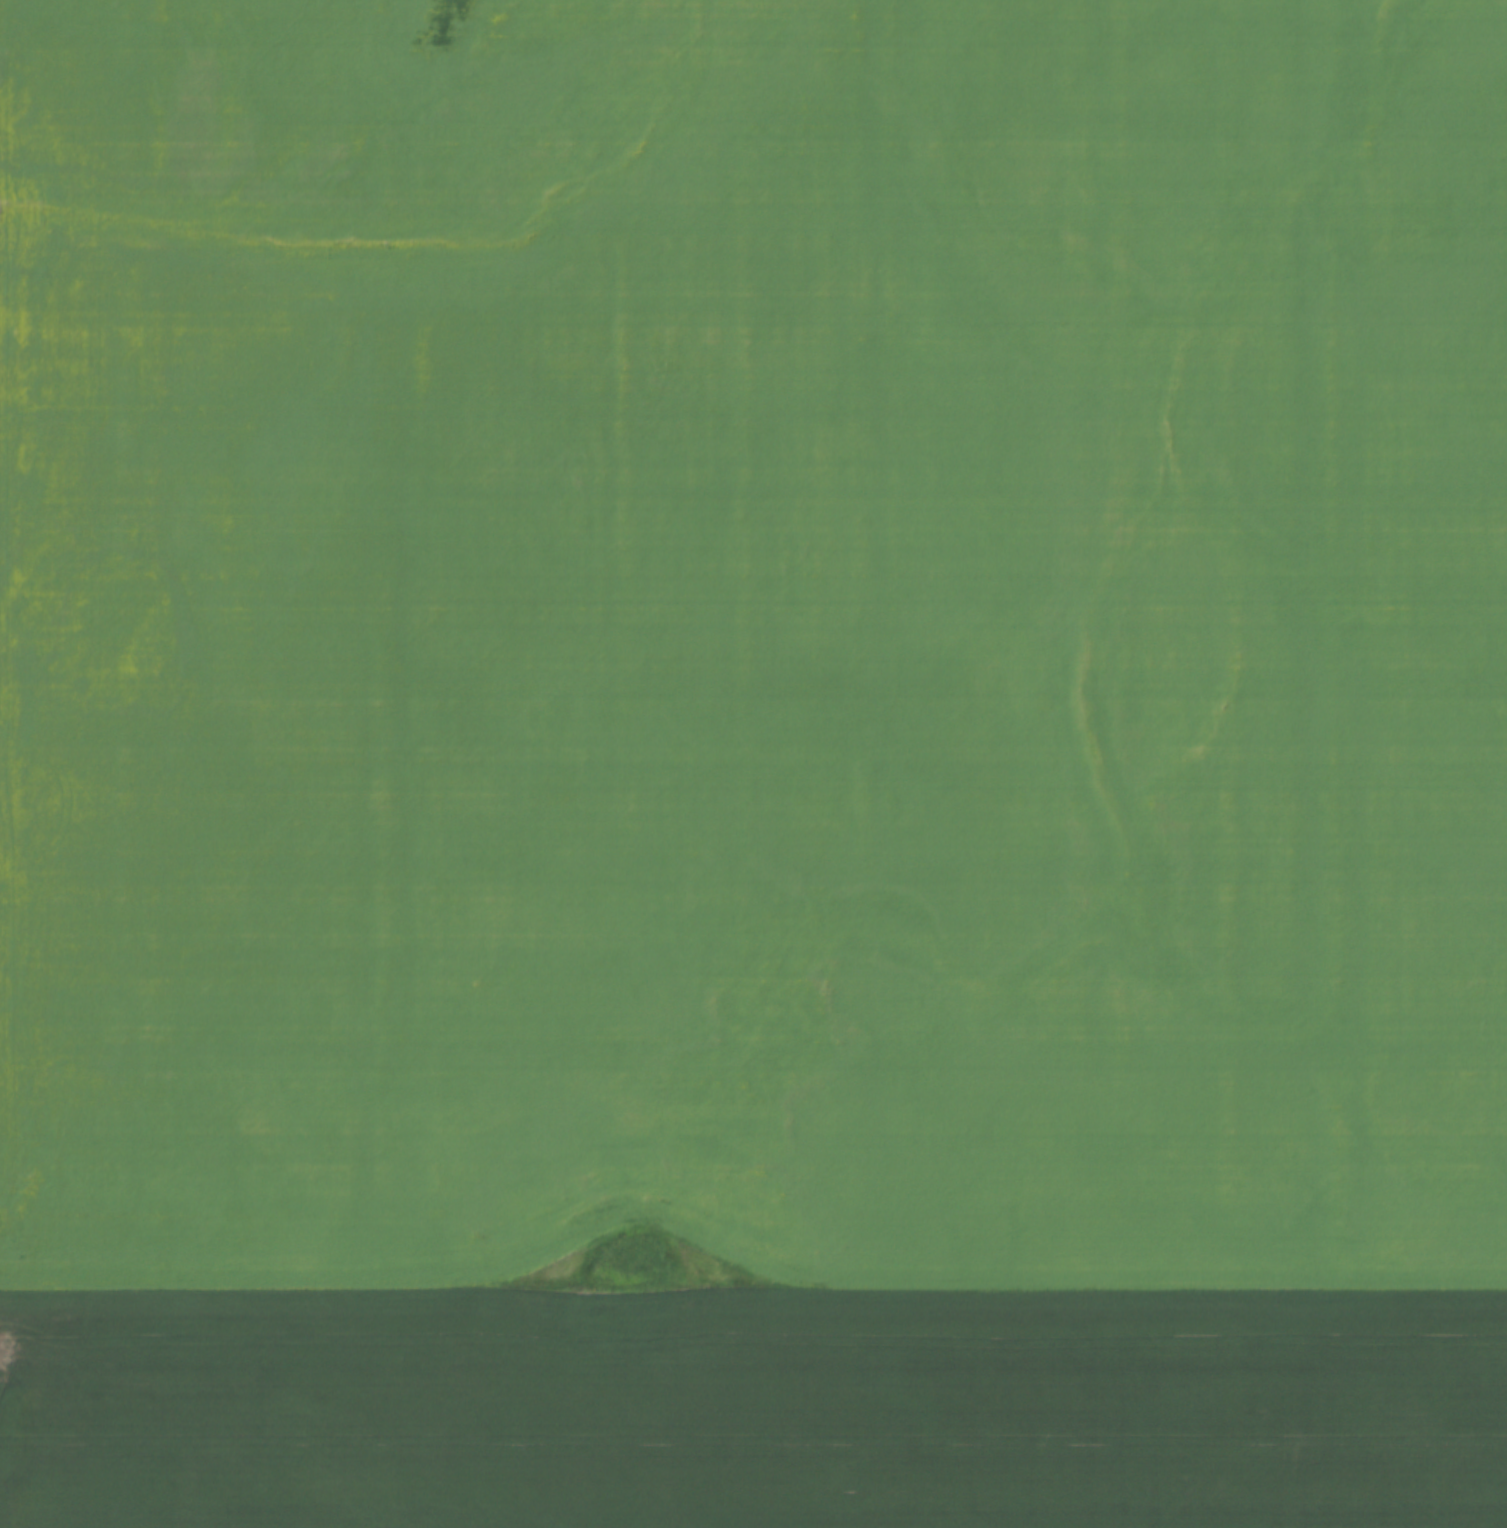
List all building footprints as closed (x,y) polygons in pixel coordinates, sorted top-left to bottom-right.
[(53,1357),(53,1348),(39,1348),(39,1357),(53,1357)]
